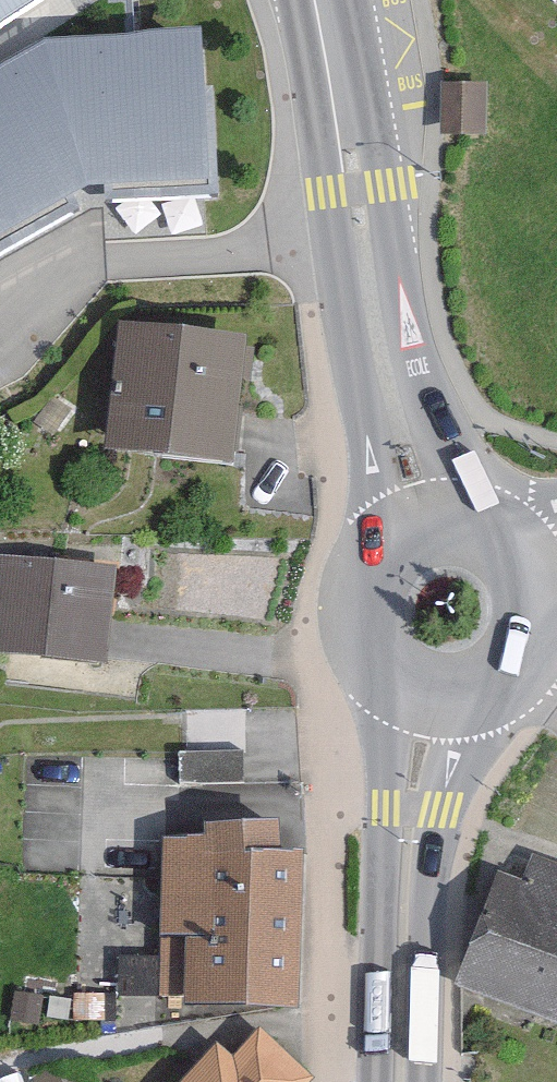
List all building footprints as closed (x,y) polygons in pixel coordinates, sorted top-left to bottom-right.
[(31,0),(0,0),(0,20),(31,0)] [(195,47),(47,53),(0,80),(0,223),(82,175),(205,170),(195,47)] [(486,130),(486,81),(443,80),(443,130),(486,130)] [(218,457),(229,350),(130,340),(118,447),(218,457)] [(104,571),(5,562),(0,609),(0,643),(97,652),(104,571)] [(269,850),(270,823),(201,819),(200,833),(161,831),(156,939),(172,940),(169,1002),(285,1008),(293,851),(269,850)] [(556,1009),(556,870),(539,863),(529,890),(500,879),(464,974),(556,1009)] [(296,1081),(243,1031),(216,1060),(202,1047),(169,1081),(296,1081)] [(78,1071),(25,1081),(81,1081),(78,1071)]
